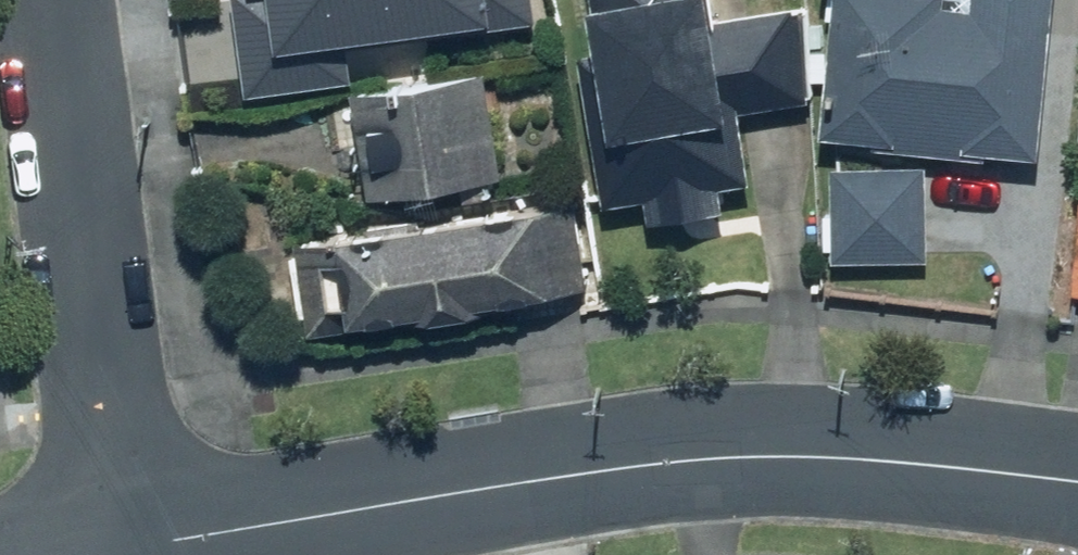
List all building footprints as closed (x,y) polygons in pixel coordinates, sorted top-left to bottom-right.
[(531,33),(527,0),(230,0),(244,104),(354,90),(350,56),(531,33)] [(579,23),(585,65),(577,66),(598,210),(649,203),(653,227),(726,216),(722,190),(742,187),(730,107),(807,95),(793,7),(712,19),(709,0),(592,0),(595,21),(579,23)] [(821,106),(845,107),(843,146),(1041,157),(1049,0),(966,0),(966,9),(938,8),(938,0),(827,0),(821,106)] [(491,79),(352,98),(366,197),(504,179),(491,79)] [(924,170),(830,166),(826,260),(920,264),(924,170)] [(586,307),(573,191),(519,197),(520,212),(298,236),(309,337),(586,307)]
